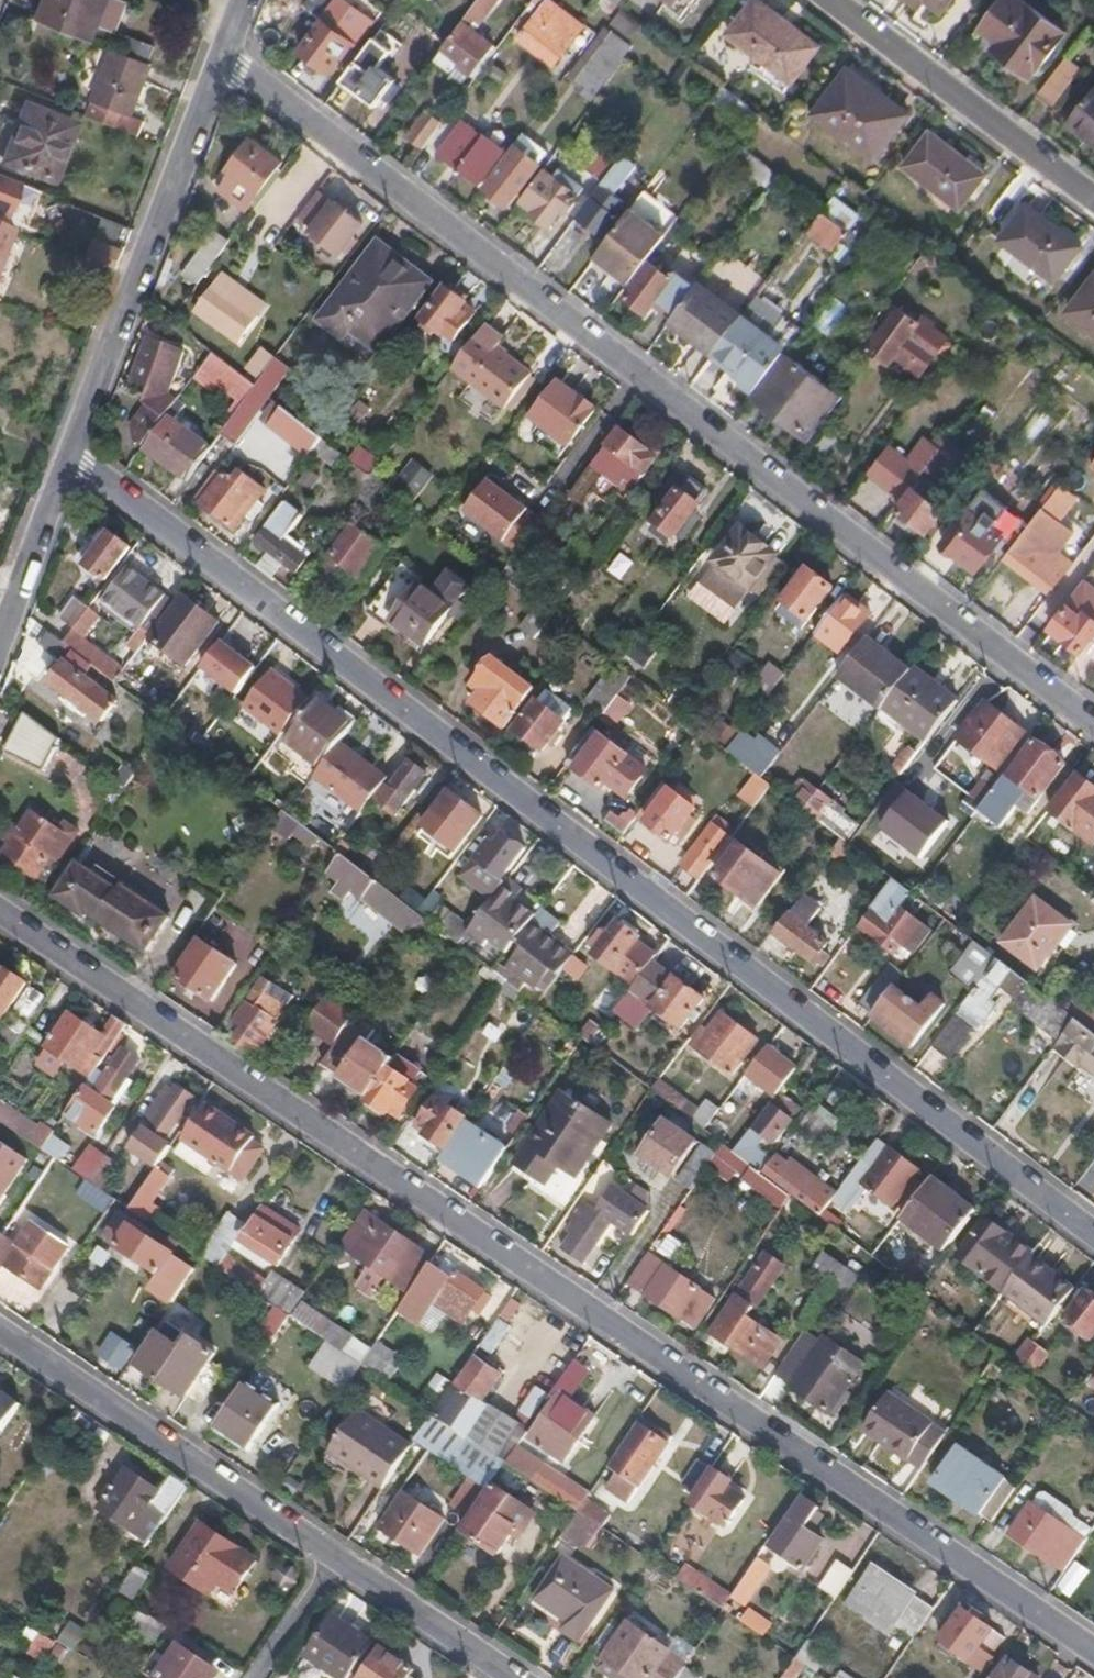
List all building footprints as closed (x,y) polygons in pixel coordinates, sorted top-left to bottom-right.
[(111,0),(52,0),(43,22),(95,42),(111,0)] [(360,0),(335,0),(321,19),(300,48),(330,70),(374,11),(360,0)] [(306,7),(321,19),(335,0),(311,0),(306,7)] [(498,0),(480,0),(463,22),(474,31),(498,0)] [(586,25),(552,0),(547,0),(519,38),(556,66),(586,25)] [(731,35),(794,82),(821,47),(759,0),(757,0),(731,35)] [(943,16),(955,0),(909,0),(921,9),(926,3),(943,16)] [(1022,0),(1009,0),(979,38),(1033,81),(1068,36),(1022,0)] [(493,45),(474,31),(463,22),(433,63),(451,77),(459,64),(472,73),(493,45)] [(609,43),(624,55),(631,47),(615,35),(609,43)] [(377,36),(358,60),(341,82),(356,93),(358,91),(378,106),(385,96),(391,101),(402,88),(395,83),(398,79),(380,66),(394,49),(377,36)] [(592,97),(624,55),(609,43),(580,81),(588,88),(586,92),(592,97)] [(132,117),(152,66),(115,51),(94,104),(121,115),(116,127),(139,136),(145,123),(132,117)] [(1083,73),(1068,60),(1040,95),(1056,108),(1083,73)] [(815,115),(876,161),(910,115),(888,99),(884,105),(845,76),(815,115)] [(748,128),(761,112),(727,87),(714,103),(748,128)] [(1093,144),(1093,95),(1070,126),(1093,144)] [(52,180),(73,123),(24,105),(2,160),(52,180)] [(422,150),(443,124),(427,112),(407,138),(422,150)] [(439,151),(483,185),(505,152),(462,118),(439,151)] [(988,175),(932,133),(905,167),(962,209),(988,175)] [(547,158),(522,138),(517,145),(519,147),(541,164),(547,158)] [(235,175),(223,191),(246,209),(282,161),(254,140),(230,172),(235,175)] [(605,183),(624,157),(607,144),(587,169),(605,183)] [(656,188),(682,207),(715,164),(689,144),(656,188)] [(777,184),(782,178),(738,144),(729,156),(757,177),(745,193),(761,206),(777,184)] [(510,206),(541,164),(519,147),(487,189),(510,206)] [(637,167),(624,157),(605,183),(580,217),(606,237),(620,218),(618,215),(627,204),(615,195),(637,167)] [(580,196),(545,170),(521,202),(535,214),(534,216),(549,228),(563,210),(567,213),(580,196)] [(18,183),(0,176),(0,212),(6,214),(18,183)] [(761,206),(760,207),(774,217),(791,194),(777,184),(761,206)] [(342,254),(364,225),(325,196),(304,225),(342,254)] [(1028,206),(1001,241),(1056,282),(1083,247),(1028,206)] [(667,237),(634,210),(597,258),(631,285),(667,237)] [(825,215),(812,232),(846,258),(859,241),(825,215)] [(5,269),(7,264),(8,260),(5,254),(6,251),(15,228),(0,222),(0,271),(5,269)] [(573,226),(548,260),(559,268),(585,234),(573,226)] [(202,280),(230,243),(215,231),(192,262),(194,263),(189,270),(202,280)] [(117,268),(123,254),(93,242),(87,257),(117,268)] [(802,242),(783,267),(789,272),(808,247),(802,242)] [(357,326),(386,347),(433,284),(401,259),(396,265),(374,249),(319,323),(344,341),(357,326)] [(661,298),(680,312),(700,286),(682,272),(675,280),(653,264),(628,297),(650,313),(661,298)] [(224,276),(216,286),(259,320),(268,309),(224,276)] [(1069,313),(1093,332),(1093,279),(1069,313)] [(717,354),(743,321),(745,317),(702,284),(700,286),(680,312),(674,321),(717,354)] [(259,320),(216,286),(195,312),(238,346),(259,320)] [(466,303),(449,291),(425,323),(441,336),(442,334),(452,341),(472,313),(463,306),(466,303)] [(745,317),(743,321),(765,338),(778,322),(756,304),(745,317)] [(889,364),(895,355),(909,365),(907,367),(922,378),(949,342),(922,321),(919,325),(900,309),(889,324),(884,320),(876,331),(880,334),(869,349),(873,352),(873,358),(882,364),(885,361),(889,364)] [(736,374),(757,390),(784,355),(765,340),(765,338),(743,321),(717,354),(716,357),(731,368),(736,362),(742,367),(736,374)] [(487,326),(453,371),(506,410),(533,375),(498,350),(506,340),(487,326)] [(145,338),(129,382),(150,389),(169,397),(184,353),(145,338)] [(751,398),(810,443),(846,397),(827,383),(785,352),(784,355),(757,390),(751,398)] [(243,403),(255,387),(214,355),(197,378),(213,391),(219,383),(243,403)] [(291,371),(276,359),(255,387),(270,399),(291,371)] [(533,420),(568,447),(597,410),(561,383),(533,420)] [(236,445),(270,399),(255,387),(243,403),(222,434),(236,445)] [(169,397),(150,389),(146,405),(149,407),(134,427),(137,442),(147,449),(170,417),(179,404),(169,397)] [(310,458),(315,451),(323,439),(277,404),(269,415),(277,421),(271,429),(310,458)] [(145,452),(187,484),(202,463),(212,449),(170,417),(147,449),(145,452)] [(623,431),(601,459),(637,487),(662,455),(653,446),(649,451),(623,431)] [(216,473),(236,445),(222,434),(212,449),(202,463),(216,473)] [(334,466),(343,455),(328,443),(323,439),(315,451),(334,466)] [(372,477),(381,466),(361,450),(352,462),(372,477)] [(941,452),(914,487),(917,489),(901,510),(914,520),(911,524),(918,530),(921,526),(929,531),(953,498),(936,485),(953,462),(941,452)] [(266,493),(241,473),(235,481),(226,475),(203,505),(236,532),(266,493)] [(656,525),(676,541),(681,534),(687,538),(696,525),(691,521),(701,509),(698,506),(708,493),(693,482),(687,489),(672,478),(656,500),(668,509),(656,525)] [(1062,483),(1041,511),(1059,525),(1080,497),(1062,483)] [(544,524),(491,484),(467,515),(520,555),(544,524)] [(308,562),(284,542),(302,518),(286,505),(256,544),(297,576),(308,562)] [(971,510),(944,545),(978,571),(1005,537),(971,510)] [(1059,525),(1041,511),(1005,559),(1050,593),(1073,563),(1059,553),(1072,536),(1059,525)] [(365,582),(386,553),(355,529),(312,583),(340,603),(358,577),(365,582)] [(738,609),(779,557),(743,529),(702,582),(738,609)] [(90,586),(99,592),(129,549),(110,535),(107,539),(100,534),(81,562),(97,575),(90,586)] [(1071,601),(1088,577),(1075,567),(1057,590),(1071,601)] [(403,569),(375,606),(427,645),(454,609),(471,587),(453,573),(437,595),(403,569)] [(131,570),(106,602),(140,628),(165,597),(131,570)] [(1088,577),(1071,601),(1069,604),(1070,605),(1076,610),(1084,601),(1087,603),(1093,594),(1093,570),(1088,577)] [(801,633),(810,622),(834,590),(810,571),(785,602),(787,604),(779,615),(801,633)] [(819,636),(842,654),(872,615),(850,597),(819,636)] [(75,633),(76,631),(90,611),(73,598),(58,620),(75,633)] [(152,641),(186,668),(219,625),(185,598),(152,641)] [(1076,610),(1070,605),(1053,628),(1083,651),(1093,637),(1093,616),(1087,610),(1083,615),(1076,610)] [(535,640),(554,617),(539,607),(521,630),(535,640)] [(248,635),(236,625),(224,641),(236,651),(248,635)] [(114,684),(121,674),(125,670),(76,631),(75,633),(65,646),(92,666),(114,684)] [(84,677),(92,666),(65,646),(51,636),(42,647),(65,665),(50,684),(102,724),(118,703),(84,677)] [(643,669),(657,650),(642,639),(628,657),(643,669)] [(883,712),(885,710),(913,673),(869,639),(840,678),(883,712)] [(506,730),(536,692),(496,661),(475,689),(482,694),(474,704),(506,730)] [(752,685),(769,698),(786,675),(769,662),(752,685)] [(606,717),(634,679),(620,668),(616,665),(587,702),(606,717)] [(266,668),(241,711),(283,736),(309,693),(266,668)] [(928,744),(960,701),(942,688),(939,691),(914,672),(913,673),(885,710),(928,744)] [(549,690),(540,702),(566,723),(576,711),(549,690)] [(306,756),(324,769),(340,746),(356,726),(338,712),(336,713),(319,700),(290,738),(309,752),(306,756)] [(516,732),(543,753),(566,723),(540,702),(516,732)] [(959,739),(999,769),(1025,734),(986,703),(959,739)] [(60,742),(24,715),(6,753),(44,772),(60,742)] [(722,727),(712,740),(727,751),(737,739),(722,727)] [(595,732),(570,765),(604,792),(610,784),(629,798),(649,773),(630,759),(595,732)] [(763,779),(782,753),(768,743),(763,749),(742,732),(737,739),(727,751),(763,779)] [(1009,779),(1007,776),(995,792),(980,811),(1002,828),(1018,807),(1028,815),(1066,766),(1036,743),(1009,779)] [(388,782),(340,746),(324,769),(315,780),(362,818),(375,799),(386,785),(388,782)] [(386,785),(375,799),(399,817),(429,778),(410,764),(391,789),(386,785)] [(113,783),(125,791),(135,776),(124,768),(113,783)] [(1079,776),(1052,812),(1093,844),(1093,788),(1079,776)] [(807,813),(822,793),(804,780),(789,799),(807,813)] [(960,809),(974,819),(980,811),(995,792),(982,782),(960,809)] [(646,825),(672,791),(665,786),(639,819),(646,825)] [(946,820),(905,788),(874,828),(915,859),(946,820)] [(691,819),(697,811),(672,791),(646,825),(671,844),(676,838),(691,819)] [(807,813),(843,841),(846,843),(859,827),(843,814),(845,811),(822,793),(807,813)] [(483,818),(452,795),(425,829),(456,853),(483,818)] [(601,817),(626,837),(637,822),(612,802),(601,817)] [(38,806),(4,857),(37,880),(44,869),(52,874),(80,834),(38,806)] [(284,812),(277,822),(294,835),(301,825),(289,815),(284,812)] [(698,825),(691,819),(676,838),(683,844),(698,825)] [(697,882),(730,838),(710,823),(678,867),(697,882)] [(462,878),(490,899),(526,852),(506,836),(493,853),(486,848),(478,858),(462,878)] [(839,864),(851,847),(850,846),(846,843),(843,841),(830,857),(839,864)] [(759,908),(782,877),(741,846),(718,876),(759,908)] [(351,892),(409,935),(421,916),(419,914),(377,882),(353,864),(333,891),(345,900),(351,892)] [(86,919),(89,916),(147,955),(171,919),(98,870),(94,875),(79,865),(56,899),(86,919)] [(875,909),(896,882),(875,865),(854,893),(875,909)] [(508,955),(517,943),(531,925),(537,916),(517,900),(523,892),(510,882),(472,930),(469,935),(485,947),(489,940),(508,955)] [(901,910),(913,894),(896,882),(875,909),(873,913),(875,914),(863,931),(895,956),(902,946),(914,955),(931,932),(901,910)] [(816,965),(819,961),(822,964),(830,954),(824,950),(828,944),(809,930),(825,908),(815,901),(812,905),(805,899),(791,917),(777,936),(816,965)] [(1018,954),(1052,910),(1037,899),(1004,943),(1018,954)] [(469,935),(472,930),(443,908),(431,923),(437,928),(460,946),(469,935)] [(560,977),(575,958),(549,939),(560,925),(542,910),(537,916),(531,925),(517,943),(524,947),(508,967),(538,989),(552,971),(560,977)] [(1073,927),(1052,910),(1018,954),(1040,970),(1073,927)] [(423,946),(437,928),(431,923),(421,916),(409,935),(423,946)] [(654,963),(658,957),(639,942),(641,938),(637,935),(640,932),(627,923),(625,926),(621,923),(610,937),(603,932),(584,958),(590,962),(595,956),(636,986),(654,963)] [(967,953),(975,942),(959,930),(958,929),(949,939),(967,953)] [(385,944),(397,954),(401,947),(389,938),(385,944)] [(248,978),(236,970),(238,968),(200,942),(176,978),(213,1003),(217,998),(229,1006),(248,978)] [(975,994),(1000,962),(975,942),(967,953),(950,975),(975,994)] [(1037,1016),(1050,1000),(1008,968),(1000,962),(975,994),(965,1008),(987,1024),(999,1008),(990,1001),(1001,988),(1030,1011),(1037,1016)] [(636,986),(615,1014),(636,1030),(653,1008),(683,1030),(705,1001),(654,963),(636,986)] [(506,980),(522,993),(527,987),(500,965),(495,972),(506,980)] [(895,989),(905,975),(891,965),(860,1006),(874,1016),(895,989)] [(481,975),(500,990),(506,980),(495,972),(488,967),(481,975)] [(0,979),(0,1016),(4,1019),(25,988),(4,973),(0,979)] [(517,1003),(523,994),(522,993),(506,980),(500,990),(517,1003)] [(225,1038),(256,1058),(291,1000),(271,986),(255,1011),(246,1005),(225,1038)] [(18,1007),(34,1018),(46,1001),(30,989),(18,1007)] [(874,1016),(874,1018),(914,1049),(946,1006),(934,997),(924,1011),(895,989),(874,1016)] [(1093,1034),(1093,1010),(1075,996),(1063,1011),(1078,1022),(1093,1034)] [(307,1028),(320,1037),(339,1008),(326,1000),(307,1028)] [(1041,1026),(1046,1030),(1061,1009),(1050,1000),(1037,1016),(1031,1025),(1031,1026),(1038,1031),(1041,1026)] [(335,1048),(354,1018),(339,1008),(320,1037),(335,1048)] [(1063,1042),(1078,1022),(1063,1011),(1061,1009),(1046,1030),(1063,1042)] [(1031,1025),(1037,1016),(1030,1011),(1024,1020),(1031,1025)] [(733,1075),(759,1042),(723,1014),(709,1034),(704,1031),(693,1045),(733,1075)] [(96,1072),(127,1027),(114,1018),(101,1037),(69,1015),(46,1048),(65,1061),(91,1079),(96,1072)] [(959,1016),(935,1048),(949,1058),(973,1027),(959,1016)] [(322,1066),(369,1099),(393,1061),(366,1042),(374,1031),(354,1018),(335,1048),(322,1066)] [(1081,1072),(1093,1056),(1093,1034),(1078,1022),(1063,1042),(1056,1051),(1081,1072)] [(65,1061),(46,1048),(35,1066),(54,1079),(65,1061)] [(768,1048),(748,1075),(776,1097),(797,1070),(768,1048)] [(96,1072),(91,1079),(65,1116),(95,1136),(114,1109),(109,1105),(126,1079),(139,1062),(123,1052),(111,1069),(106,1065),(100,1074),(96,1072)] [(1081,1072),(1092,1081),(1093,1082),(1093,1056),(1081,1072)] [(426,1099),(434,1087),(425,1081),(427,1079),(396,1057),(393,1061),(369,1099),(367,1101),(389,1115),(390,1113),(400,1119),(418,1093),(426,1099)] [(114,1109),(132,1083),(126,1079),(109,1105),(114,1109)] [(660,1081),(652,1092),(704,1131),(720,1111),(708,1103),(700,1112),(660,1081)] [(163,1160),(170,1149),(164,1144),(193,1100),(177,1089),(148,1133),(143,1129),(130,1150),(145,1161),(157,1168),(163,1160)] [(760,1119),(734,1153),(762,1175),(773,1161),(762,1152),(770,1142),(775,1146),(800,1113),(789,1105),(793,1101),(782,1093),(762,1120),(760,1119)] [(573,1184),(611,1127),(563,1095),(516,1165),(539,1180),(549,1167),(573,1184)] [(29,1142),(39,1128),(0,1101),(0,1122),(29,1142)] [(445,1154),(466,1123),(435,1102),(420,1125),(428,1131),(423,1139),(428,1141),(425,1145),(437,1154),(440,1150),(445,1154)] [(254,1139),(204,1106),(173,1154),(191,1165),(200,1152),(219,1164),(218,1165),(219,1166),(220,1165),(243,1180),(263,1151),(251,1143),(254,1139)] [(818,1106),(801,1128),(825,1146),(842,1124),(818,1106)] [(506,1130),(516,1137),(529,1118),(519,1111),(506,1130)] [(673,1178),(696,1144),(667,1123),(644,1157),(673,1178)] [(42,1150),(51,1136),(54,1132),(42,1124),(39,1128),(29,1142),(42,1150)] [(444,1161),(483,1188),(507,1151),(468,1124),(444,1161)] [(42,1150),(61,1163),(70,1149),(51,1136),(42,1150)] [(28,1161),(0,1142),(0,1201),(28,1161)] [(734,1153),(724,1146),(717,1157),(733,1168),(784,1207),(791,1197),(762,1175),(734,1153)] [(88,1181),(104,1157),(90,1147),(73,1171),(88,1181)] [(707,1170),(717,1157),(703,1147),(679,1181),(693,1192),(707,1170)] [(880,1163),(869,1155),(839,1195),(834,1202),(850,1215),(861,1201),(862,1202),(871,1190),(893,1207),(899,1199),(904,1204),(918,1185),(912,1181),(919,1171),(890,1150),(880,1163)] [(200,1152),(191,1165),(201,1172),(207,1164),(215,1169),(218,1165),(219,1164),(200,1152)] [(773,1161),(762,1175),(791,1197),(820,1219),(834,1202),(839,1195),(792,1160),(788,1164),(777,1155),(773,1161)] [(88,1181),(102,1191),(119,1167),(104,1157),(88,1181)] [(733,1168),(717,1157),(707,1170),(724,1181),(733,1168)] [(130,1210),(151,1224),(161,1210),(152,1204),(176,1168),(163,1160),(157,1168),(130,1210)] [(946,1252),(976,1212),(955,1196),(952,1198),(931,1182),(902,1220),(946,1252)] [(609,1225),(631,1239),(648,1215),(611,1190),(597,1212),(584,1202),(579,1209),(584,1212),(569,1233),(574,1236),(565,1249),(584,1263),(609,1225)] [(241,1242),(278,1265),(300,1232),(264,1208),(241,1242)] [(17,1240),(25,1218),(13,1213),(4,1235),(17,1240)] [(155,1295),(172,1306),(194,1273),(172,1258),(173,1257),(172,1256),(148,1239),(151,1235),(119,1213),(103,1236),(118,1245),(116,1247),(160,1276),(155,1284),(155,1295)] [(204,1259),(218,1269),(227,1254),(246,1226),(229,1213),(200,1256),(204,1259)] [(362,1216),(341,1246),(369,1264),(354,1287),(371,1298),(385,1276),(410,1292),(429,1263),(433,1258),(379,1223),(377,1226),(362,1216)] [(1006,1294),(1033,1258),(1035,1255),(986,1219),(958,1258),(1006,1294)] [(3,1266),(40,1292),(70,1248),(32,1222),(15,1248),(2,1239),(0,1242),(0,1271),(3,1266)] [(151,1235),(148,1239),(172,1256),(180,1245),(155,1228),(151,1235)] [(872,1258),(916,1291),(931,1271),(913,1258),(906,1267),(888,1253),(890,1249),(883,1244),(872,1258)] [(289,1317),(299,1301),(304,1294),(273,1273),(268,1281),(227,1254),(218,1269),(275,1307),(289,1317)] [(650,1255),(631,1283),(635,1286),(633,1288),(680,1320),(681,1318),(697,1329),(715,1302),(701,1293),(702,1291),(650,1255)] [(837,1286),(847,1272),(823,1255),(813,1269),(837,1286)] [(767,1257),(738,1298),(755,1310),(784,1269),(767,1257)] [(1047,1327),(1075,1290),(1033,1258),(1006,1294),(1005,1295),(1047,1327)] [(447,1285),(452,1278),(429,1263),(410,1292),(397,1313),(419,1327),(434,1303),(429,1300),(441,1281),(447,1285)] [(859,1281),(847,1272),(837,1286),(849,1295),(859,1281)] [(504,1310),(507,1307),(456,1273),(452,1278),(447,1285),(441,1281),(429,1300),(434,1303),(448,1312),(464,1323),(472,1312),(494,1326),(504,1310)] [(1093,1335),(1093,1299),(1086,1293),(1065,1320),(1090,1339),(1093,1335)] [(764,1368),(783,1342),(749,1318),(755,1310),(738,1298),(713,1333),(764,1368)] [(344,1354),(361,1366),(368,1355),(336,1334),(340,1329),(299,1301),(289,1317),(326,1342),(344,1354)] [(434,1303),(419,1327),(432,1336),(448,1312),(434,1303)] [(273,1342),(289,1317),(275,1307),(258,1332),(273,1342)] [(479,1347),(487,1352),(512,1315),(504,1310),(494,1326),(479,1347)] [(121,1371),(137,1348),(111,1332),(96,1354),(121,1371)] [(806,1333),(777,1375),(793,1387),(791,1388),(830,1415),(864,1366),(825,1340),(823,1344),(806,1333)] [(158,1334),(138,1365),(187,1398),(216,1355),(191,1338),(182,1350),(158,1334)] [(327,1378),(344,1354),(326,1342),(310,1366),(327,1378)] [(361,1366),(383,1380),(398,1357),(377,1342),(368,1355),(361,1366)] [(1017,1367),(1032,1379),(1048,1358),(1033,1346),(1017,1367)] [(453,1385),(482,1404),(507,1366),(487,1352),(479,1347),(454,1384),(453,1385)] [(345,1390),(361,1366),(344,1354),(327,1378),(345,1390)] [(587,1373),(572,1363),(547,1401),(553,1404),(530,1439),(565,1462),(594,1417),(569,1400),(587,1373)] [(416,1402),(433,1414),(453,1385),(454,1384),(436,1372),(416,1402)] [(276,1405),(246,1383),(230,1408),(260,1428),(276,1405)] [(505,1463),(516,1446),(527,1430),(486,1406),(482,1404),(453,1385),(433,1414),(505,1463)] [(21,1407),(0,1393),(0,1437),(21,1407)] [(865,1429),(893,1448),(897,1443),(913,1454),(910,1459),(924,1469),(947,1434),(888,1395),(865,1429)] [(230,1408),(216,1429),(235,1442),(232,1447),(244,1455),(261,1429),(260,1428),(230,1408)] [(383,1489),(412,1445),(357,1408),(332,1444),(360,1463),(356,1471),(383,1489)] [(487,1490),(505,1463),(433,1414),(414,1441),(429,1451),(487,1490)] [(606,1487),(628,1502),(666,1444),(656,1437),(660,1432),(643,1420),(639,1427),(637,1425),(610,1467),(617,1471),(606,1487)] [(897,1443),(893,1448),(910,1459),(913,1454),(897,1443)] [(328,1451),(356,1471),(360,1463),(332,1444),(328,1451)] [(576,1510),(584,1499),(542,1470),(545,1465),(516,1446),(505,1463),(562,1501),(576,1510)] [(991,1524),(1015,1489),(959,1449),(935,1484),(991,1524)] [(694,1495),(711,1469),(700,1461),(682,1487),(694,1495)] [(149,1507),(167,1518),(188,1486),(171,1474),(160,1491),(127,1469),(100,1509),(140,1536),(145,1528),(138,1523),(149,1507)] [(747,1499),(730,1489),(733,1484),(715,1471),(693,1505),(727,1528),(747,1499)] [(497,1554),(515,1527),(522,1531),(535,1514),(512,1499),(493,1487),(463,1531),(497,1554)] [(436,1566),(459,1532),(401,1493),(377,1526),(436,1566)] [(1037,1497),(1032,1506),(1085,1542),(1092,1533),(1072,1520),(1072,1514),(1045,1497),(1037,1497)] [(592,1521),(602,1528),(611,1516),(584,1499),(576,1510),(592,1521)] [(805,1567),(822,1541),(807,1531),(821,1510),(804,1499),(772,1546),(805,1567)] [(559,1536),(576,1510),(562,1501),(545,1526),(559,1536)] [(1065,1572),(1085,1542),(1032,1506),(1012,1535),(1065,1572)] [(575,1547),(592,1521),(576,1510),(559,1536),(559,1537),(575,1547)] [(218,1602),(226,1590),(242,1601),(264,1569),(208,1532),(179,1576),(218,1602)] [(771,1567),(758,1558),(732,1597),(731,1598),(744,1607),(771,1567)] [(579,1642),(611,1592),(562,1560),(535,1600),(569,1622),(563,1631),(579,1642)] [(835,1597),(852,1570),(837,1560),(819,1587),(835,1597)] [(297,1585),(293,1566),(270,1572),(274,1590),(297,1585)] [(723,1610),(728,1603),(731,1598),(732,1597),(687,1566),(678,1579),(723,1610)] [(915,1637),(934,1609),(873,1567),(848,1605),(889,1634),(896,1625),(915,1637)] [(723,1610),(731,1615),(735,1608),(728,1603),(723,1610)] [(167,1623),(142,1608),(133,1625),(156,1639),(167,1623)] [(940,1640),(985,1673),(994,1660),(990,1657),(1003,1639),(962,1609),(940,1640)] [(742,1622),(763,1637),(770,1625),(749,1611),(742,1622)] [(376,1642),(335,1614),(305,1657),(337,1677),(351,1677),(376,1642)] [(686,1666),(669,1655),(671,1651),(630,1622),(604,1658),(632,1677),(678,1677),(685,1667),(686,1666)] [(807,1666),(815,1671),(828,1653),(808,1640),(796,1658),(807,1666)] [(156,1677),(218,1677),(197,1662),(199,1659),(178,1645),(156,1677)] [(415,1669),(383,1648),(362,1677),(409,1677),(415,1669)] [(604,1658),(596,1670),(608,1677),(632,1677),(604,1658)] [(807,1666),(796,1658),(782,1677),(799,1677),(807,1666)] [(1006,1658),(993,1677),(1035,1677),(1006,1658)] [(698,1676),(685,1667),(678,1677),(696,1677),(698,1676)]
